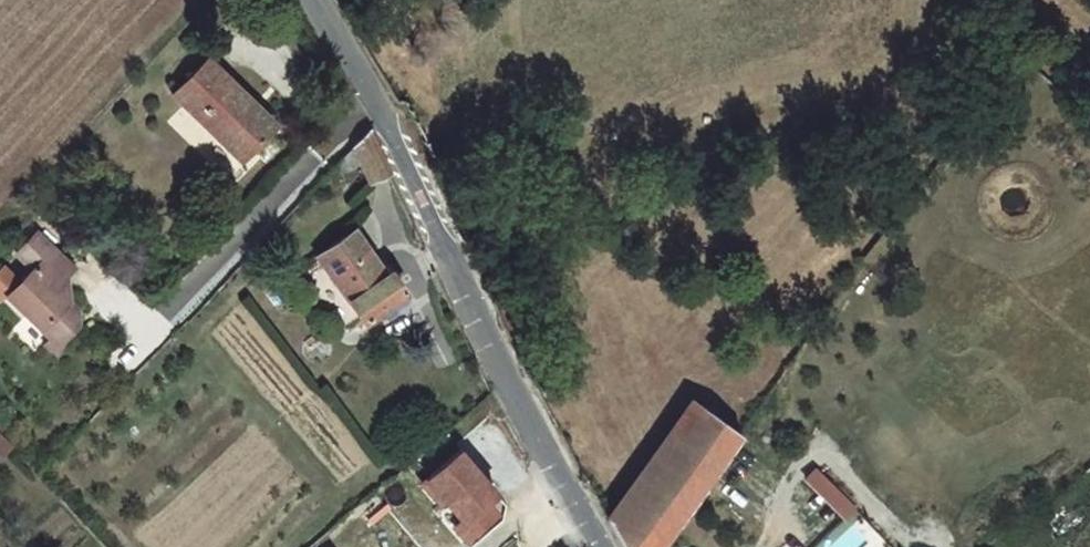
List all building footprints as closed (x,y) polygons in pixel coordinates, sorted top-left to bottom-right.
[(268,132),(274,125),(207,60),(174,94),(241,159),(251,149),(268,132)] [(281,145),(268,132),(251,149),(264,162),(281,145)] [(364,245),(353,230),(317,255),(327,270),(364,245)] [(17,253),(33,268),(8,295),(51,337),(58,344),(63,340),(78,324),(78,310),(55,288),(73,269),(37,233),(17,253)] [(389,271),(384,275),(364,245),(327,270),(363,321),(381,309),(404,292),(389,271)] [(275,288),(268,294),(276,307),(284,300),(275,288)] [(412,303),(404,292),(381,309),(388,320),(412,303)] [(58,344),(51,337),(46,343),(58,355),(63,340),(58,344)] [(699,406),(612,530),(621,546),(662,546),(740,436),(699,406)] [(0,436),(0,463),(13,449),(0,436)] [(441,504),(445,501),(462,520),(474,534),(498,513),(487,501),(496,493),(481,475),(484,473),(462,448),(422,483),(441,504)] [(818,466),(806,478),(846,519),(858,507),(818,466)] [(390,510),(386,506),(370,520),(373,525),(390,510)] [(859,511),(821,546),(893,546),(859,511)] [(474,534),(462,520),(454,526),(466,540),(474,534)]
